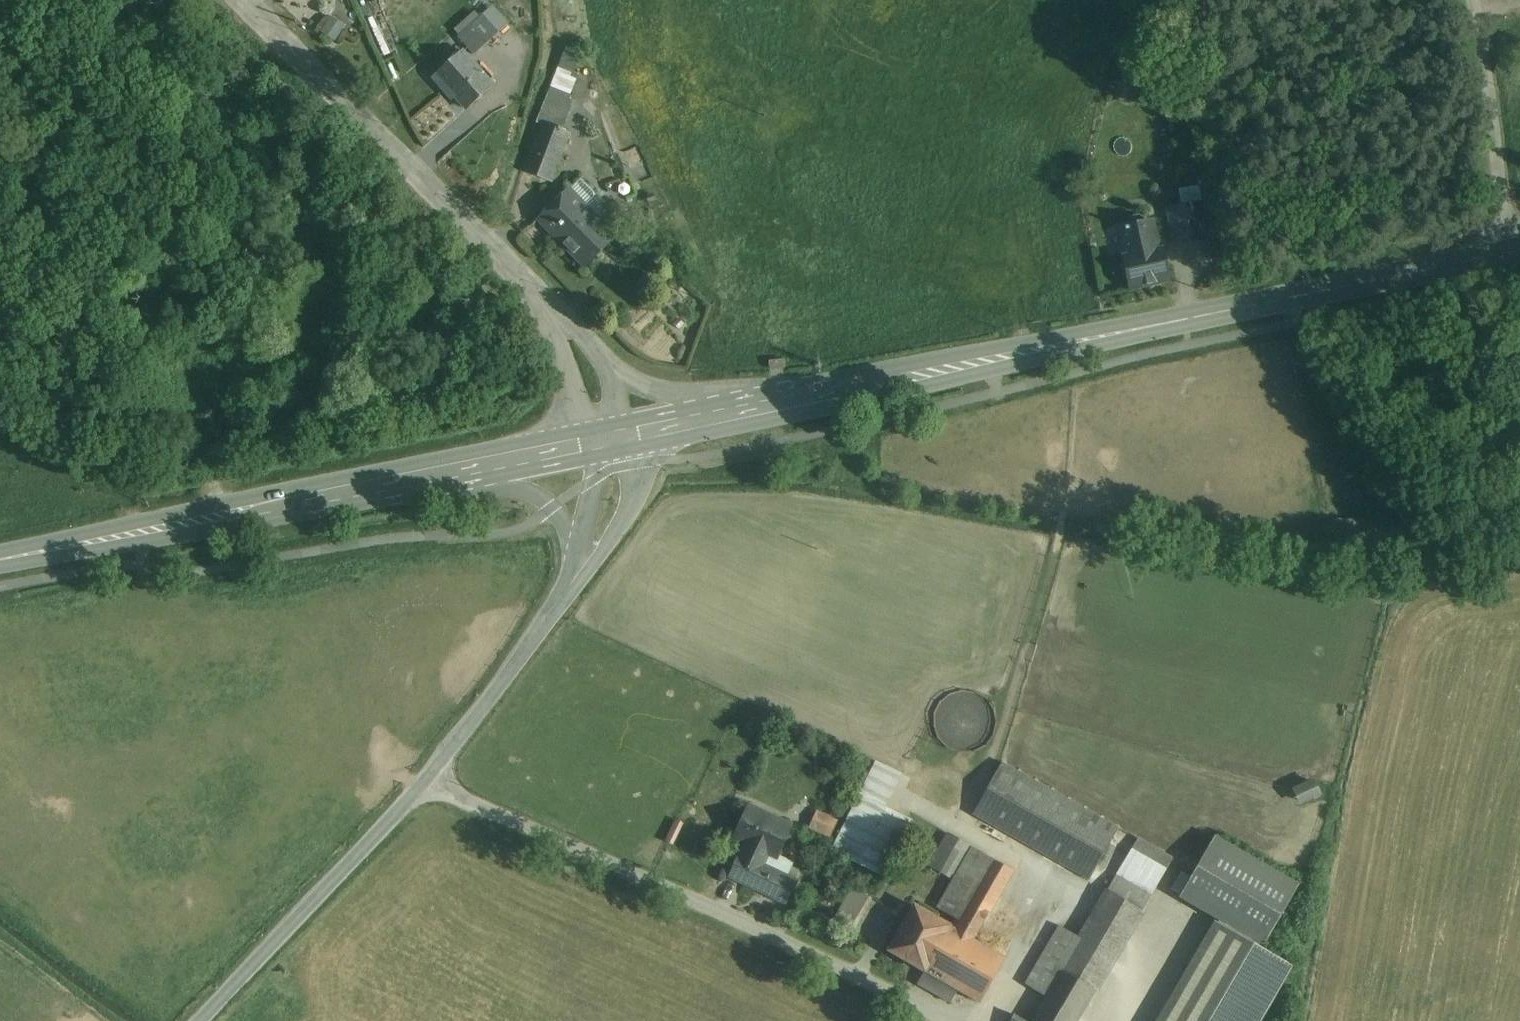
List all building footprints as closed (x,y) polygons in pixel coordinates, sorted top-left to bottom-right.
[(489,15),(460,36),(473,54),(502,33),(489,15)] [(346,25),(332,16),(319,35),(332,44),(346,25)] [(466,48),(435,76),(468,112),(498,84),(466,48)] [(580,74),(562,68),(543,123),(562,129),(580,74)] [(543,123),(524,173),(557,185),(575,135),(543,123)] [(561,200),(539,220),(587,272),(613,248),(592,226),(601,217),(572,189),(561,200)] [(1204,201),(1168,209),(1175,246),(1212,238),(1204,201)] [(1153,221),(1122,228),(1127,252),(1124,253),(1132,288),(1169,280),(1161,245),(1158,245),(1153,221)] [(954,749),(964,751),(974,749),(983,744),(989,737),(993,727),(993,717),(989,708),(983,700),(974,695),(964,693),(954,695),(945,700),(939,708),(936,717),(936,727),(939,737),(946,744),(954,749)] [(878,761),(833,851),(882,875),(910,818),(886,807),(903,773),(878,761)] [(1120,828),(1003,763),(973,814),(1017,839),(1090,880),(1120,828)] [(1304,802),(1326,792),(1318,777),(1297,787),(1304,802)] [(790,826),(748,807),(735,837),(736,838),(716,883),(756,901),(770,869),(776,856),(777,856),(790,826)] [(818,813),(803,843),(823,852),(837,822),(818,813)] [(950,834),(934,862),(953,873),(969,845),(950,834)] [(1300,886),(1220,842),(1187,901),(1267,944),(1300,886)] [(935,917),(915,905),(889,950),(985,1005),(1011,960),(977,941),(1015,875),(973,851),(935,917)] [(801,883),(770,869),(756,901),(786,914),(801,883)] [(1183,873),(1174,888),(1183,893),(1192,878),(1183,873)] [(847,914),(867,920),(874,895),(855,889),(847,914)] [(1161,1020),(1257,1020),(1267,1005),(1289,967),(1258,949),(1261,944),(1251,938),(1248,944),(1217,926),(1161,1020)] [(1063,969),(1032,1020),(1077,1020),(1096,990),(1063,969)]
